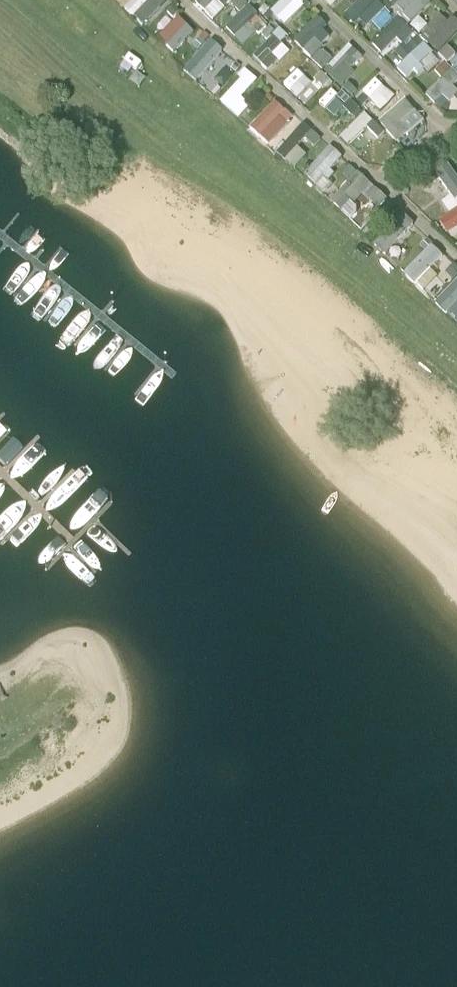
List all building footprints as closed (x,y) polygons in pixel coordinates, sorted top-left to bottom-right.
[(162,0),(126,0),(119,7),(139,25),(162,0)] [(226,0),(190,0),(208,18),(226,0)] [(301,6),(296,0),(276,0),(266,9),(279,25),(301,6)] [(355,2),(345,9),(358,27),(370,19),(376,28),(387,20),(373,0),(354,0),(355,2)] [(405,20),(428,1),(428,0),(396,0),(391,4),(405,20)] [(243,20),(251,13),(243,5),(221,26),(239,44),(253,30),(243,20)] [(456,27),(437,10),(415,35),(435,52),(456,27)] [(170,51),(190,29),(173,14),(153,35),(170,51)] [(290,38),(306,56),(330,34),(314,16),(290,38)] [(201,32),(178,69),(191,77),(203,58),(212,63),(222,46),(201,32)] [(338,82),(361,56),(345,41),(321,68),(338,82)] [(420,42),(391,66),(401,77),(430,53),(420,42)] [(320,47),(309,57),(319,67),(329,57),(320,47)] [(446,66),(456,73),(456,50),(446,66)] [(451,84),(456,78),(456,76),(449,67),(421,94),(436,110),(456,90),(451,84)] [(232,118),(244,105),(235,96),(253,79),(243,69),(213,99),(232,118)] [(359,90),(374,104),(391,86),(375,72),(359,90)] [(342,87),(334,92),(349,116),(357,110),(342,87)] [(316,100),(329,114),(341,103),(327,89),(316,100)] [(401,96),(366,126),(375,136),(382,130),(393,142),(421,119),(401,96)] [(271,97),(244,126),(263,144),(290,115),(271,97)] [(346,144),(370,119),(360,109),(336,135),(346,144)] [(325,144),(297,173),(316,191),(332,174),(325,168),(337,155),(325,144)] [(289,167),(300,154),(290,145),(279,158),(289,167)] [(438,200),(447,212),(456,205),(456,177),(447,163),(432,174),(446,194),(438,200)] [(349,169),(324,200),(346,218),(354,209),(347,203),(356,193),(372,206),(381,194),(349,169)] [(456,231),(456,207),(435,218),(444,237),(456,231)] [(371,244),(393,263),(403,251),(393,243),(412,221),(400,211),(371,244)] [(422,287),(438,250),(419,241),(402,278),(422,287)] [(430,300),(452,320),(456,315),(456,272),(430,300)]
